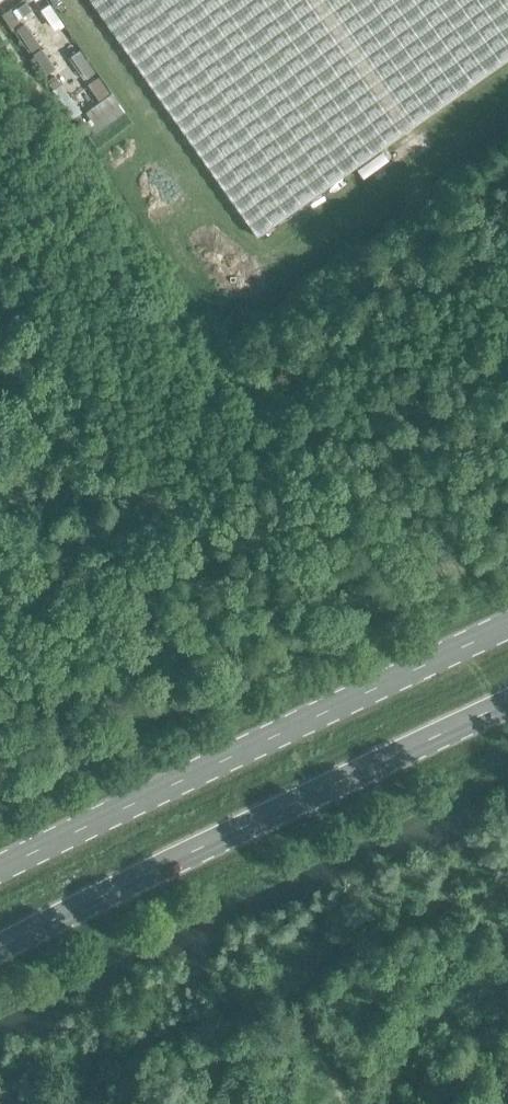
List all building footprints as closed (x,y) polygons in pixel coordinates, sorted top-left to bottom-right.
[(258,236),(507,60),(507,0),(91,0),(258,236)]
